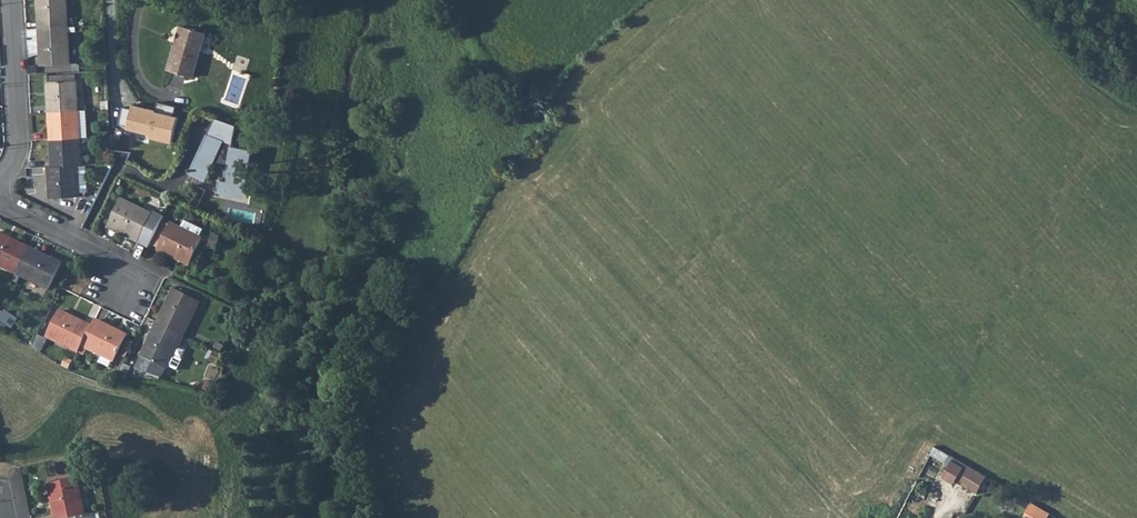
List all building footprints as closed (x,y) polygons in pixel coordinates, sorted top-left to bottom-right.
[(41,26),(68,24),(67,0),(40,0),(41,26)] [(180,22),(167,67),(191,74),(203,29),(194,26),(195,24),(190,23),(189,25),(180,22)] [(68,24),(41,26),(43,63),(70,62),(68,24)] [(78,78),(49,79),(51,110),(79,108),(78,78)] [(173,144),(179,117),(133,105),(127,131),(150,135),(149,139),(173,144)] [(79,108),(51,110),(52,137),(81,135),(79,108)] [(233,143),(234,140),(208,131),(189,170),(205,178),(213,162),(228,165),(226,178),(221,177),(219,190),(229,192),(229,187),(242,190),(247,163),(251,163),(254,147),(233,143)] [(81,135),(52,137),(54,164),(77,163),(82,162),(81,135)] [(77,163),(79,190),(88,189),(87,162),(82,162),(77,163)] [(54,164),(50,164),(52,196),(79,194),(77,163),(54,164)] [(121,195),(110,220),(141,234),(151,239),(164,211),(157,208),(156,211),(152,210),(121,195)] [(170,218),(159,243),(192,258),(204,233),(170,218)] [(19,271),(30,246),(0,232),(0,262),(19,271)] [(30,246),(19,271),(52,286),(64,261),(30,246)] [(176,284),(161,318),(187,329),(202,295),(176,284)] [(50,333),(82,348),(85,342),(94,323),(61,308),(50,333)] [(94,323),(85,342),(118,356),(129,331),(107,321),(96,316),(94,323)] [(147,351),(142,364),(166,371),(170,361),(172,362),(187,329),(161,318),(146,350),(147,351)] [(949,470),(958,475),(965,463),(956,458),(949,470)] [(958,475),(955,480),(976,493),(986,476),(965,463),(958,475)] [(45,485),(53,517),(73,517),(82,516),(73,478),(45,485)] [(1049,513),(1031,502),(1023,517),(1046,517),(1049,513)]
